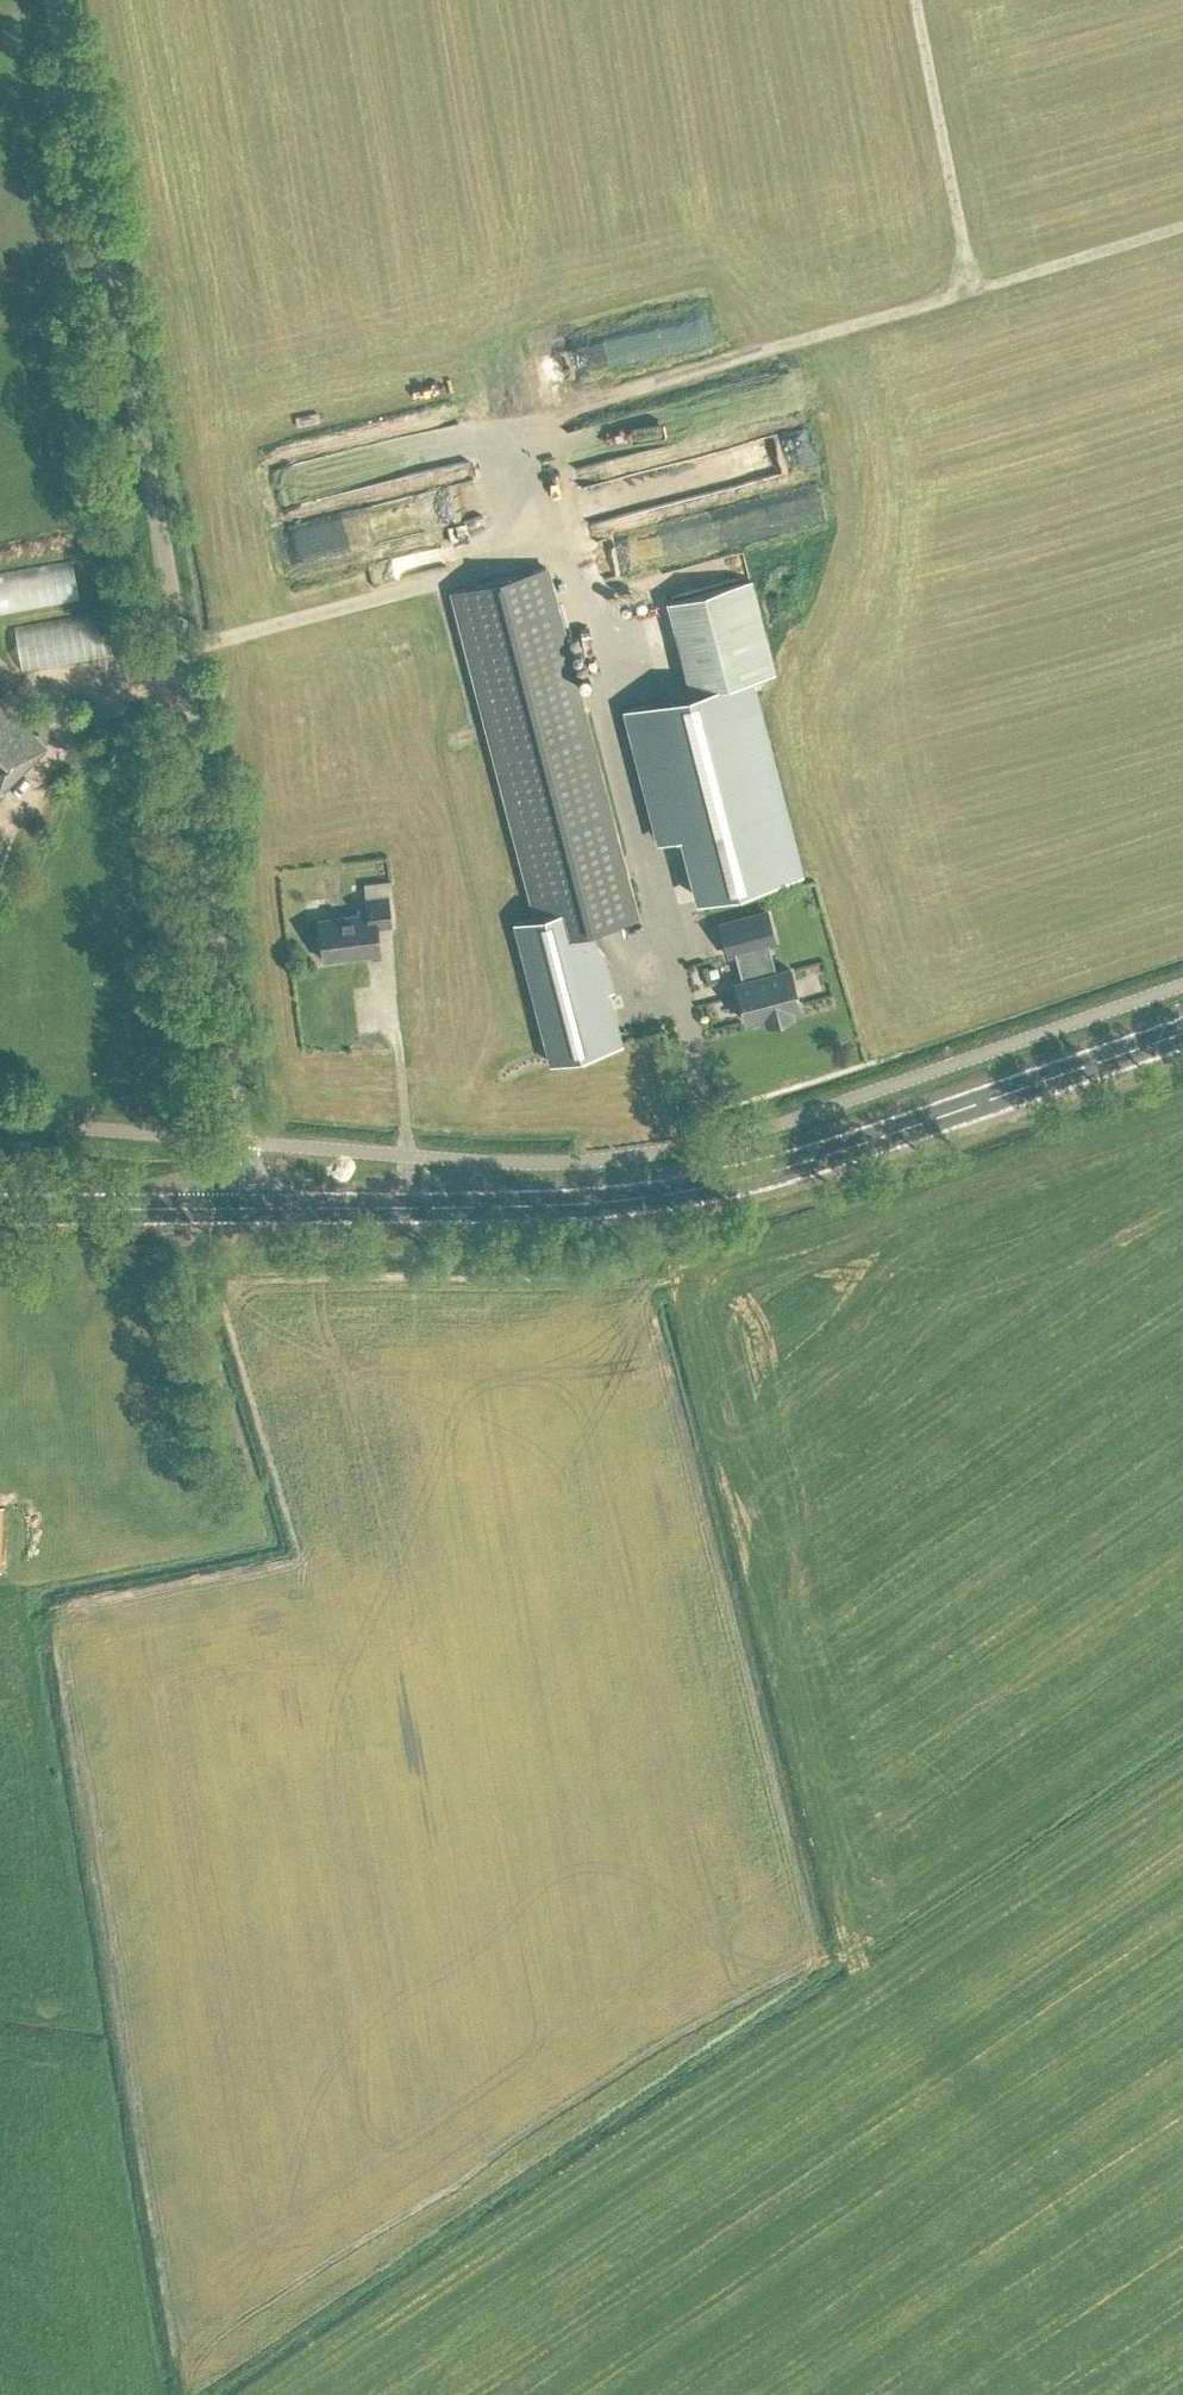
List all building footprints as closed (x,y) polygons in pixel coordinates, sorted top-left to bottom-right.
[(298,551),(371,536),(365,504),(292,519),(298,551)] [(85,595),(80,555),(0,566),(0,607),(85,595)] [(591,927),(634,915),(545,565),(453,589),(536,914),(514,920),(549,1060),(620,1042),(591,927)] [(802,872),(752,675),(774,669),(751,578),(667,600),(690,690),(622,707),(656,841),(679,835),(696,899),(802,872)] [(112,607),(20,618),(25,661),(118,650),(112,607)] [(46,744),(0,699),(0,791),(46,744)] [(374,925),(390,923),(387,893),(365,896),(367,911),(318,916),(322,956),(379,950),(374,925)] [(727,951),(734,950),(767,941),(774,939),(766,910),(720,922),(727,951)] [(775,970),(767,941),(734,950),(742,979),(735,981),(737,991),(735,992),(739,1009),(742,1008),(745,1018),(764,1013),(766,1021),(792,1014),(791,1011),(801,1009),(789,966),(775,970)] [(718,973),(716,966),(709,968),(711,974),(718,973)]
